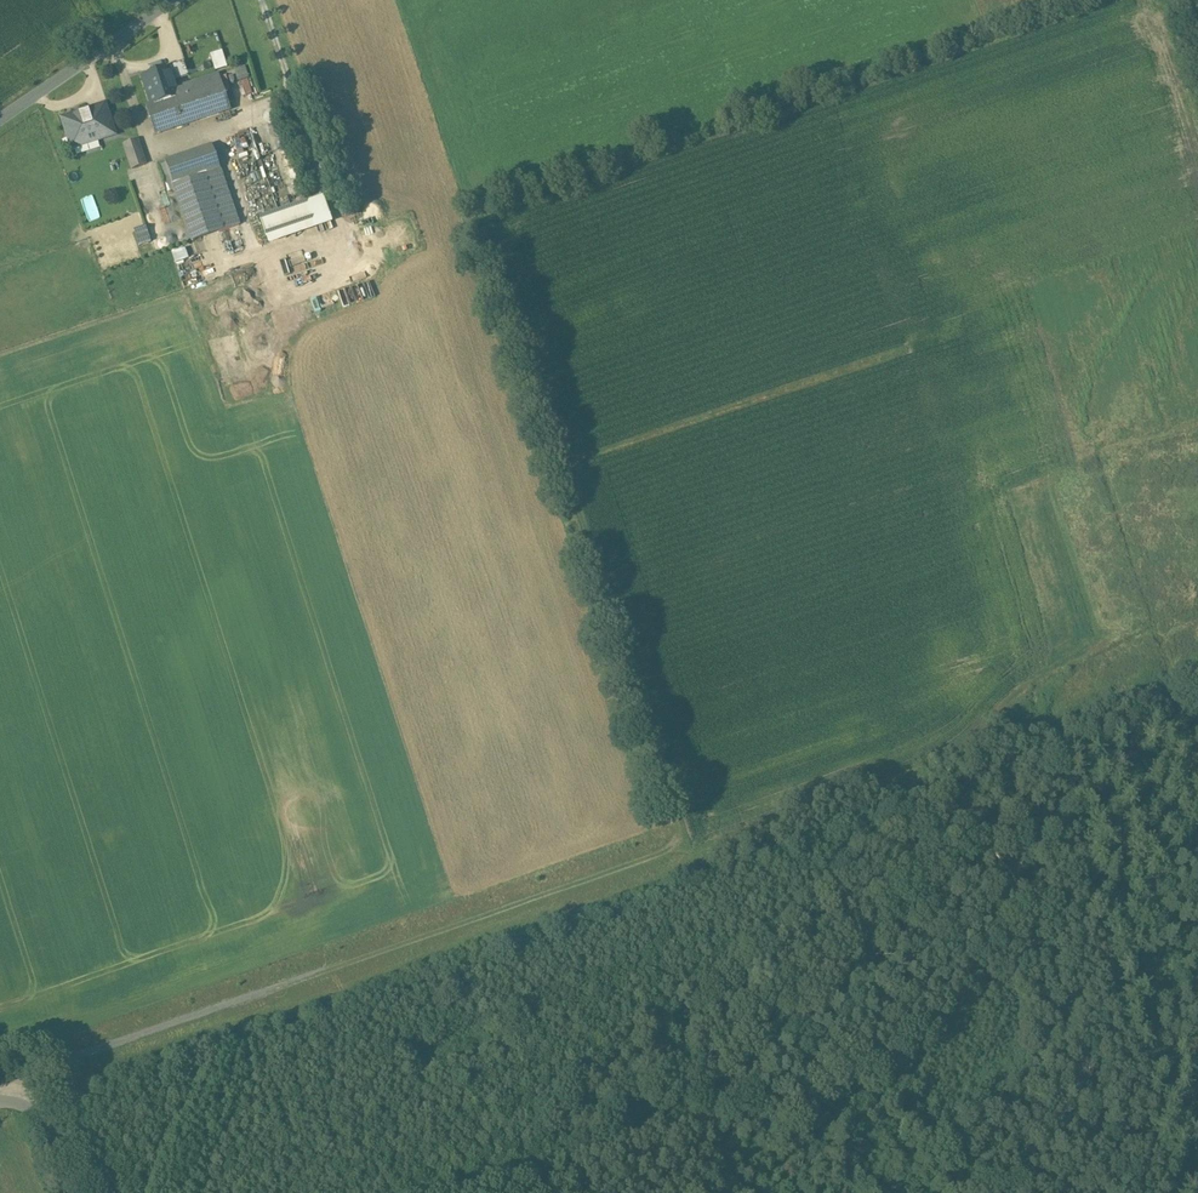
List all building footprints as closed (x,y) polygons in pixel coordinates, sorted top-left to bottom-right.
[(224,50),(212,54),(218,70),(230,66),(224,50)] [(237,69),(240,79),(250,77),(248,67),(237,69)] [(169,69),(143,78),(151,105),(178,96),(176,89),(169,69)] [(219,75),(176,89),(178,96),(151,105),(146,107),(155,135),(230,110),(219,75)] [(91,110),(63,119),(72,148),(114,135),(109,120),(96,124),(91,110)] [(137,140),(124,145),(126,153),(127,153),(132,169),(145,164),(137,140)] [(212,146),(158,164),(167,192),(174,189),(173,185),(220,169),(212,146)] [(220,169),(173,185),(174,189),(192,242),(239,225),(220,169)] [(148,185),(134,191),(149,230),(163,225),(148,185)] [(82,199),(91,221),(102,217),(94,194),(82,199)] [(263,216),(271,243),(336,223),(328,196),(263,216)] [(188,247),(174,252),(177,263),(191,258),(188,247)] [(347,291),(353,306),(383,294),(377,279),(347,291)] [(960,811),(955,805),(950,809),(954,815),(960,811)] [(982,840),(977,833),(972,837),(976,844),(982,840)] [(1005,869),(1000,863),(994,867),(999,873),(1005,869)] [(1025,896),(1020,890),(1015,894),(1020,900),(1025,896)]
